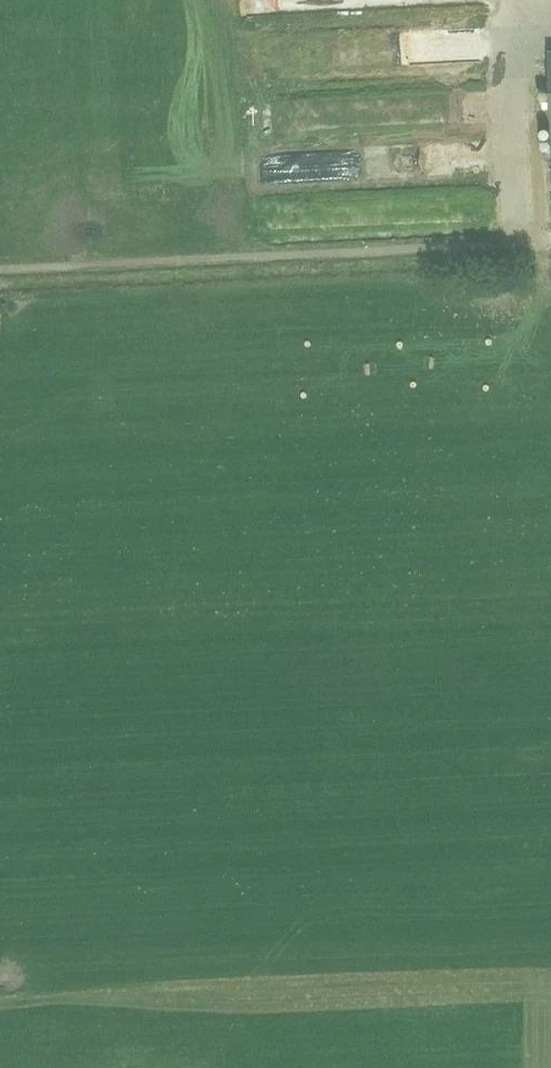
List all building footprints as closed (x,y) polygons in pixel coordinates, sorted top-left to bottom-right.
[(292,201),(278,201),(277,214),(292,214),(292,201)]
